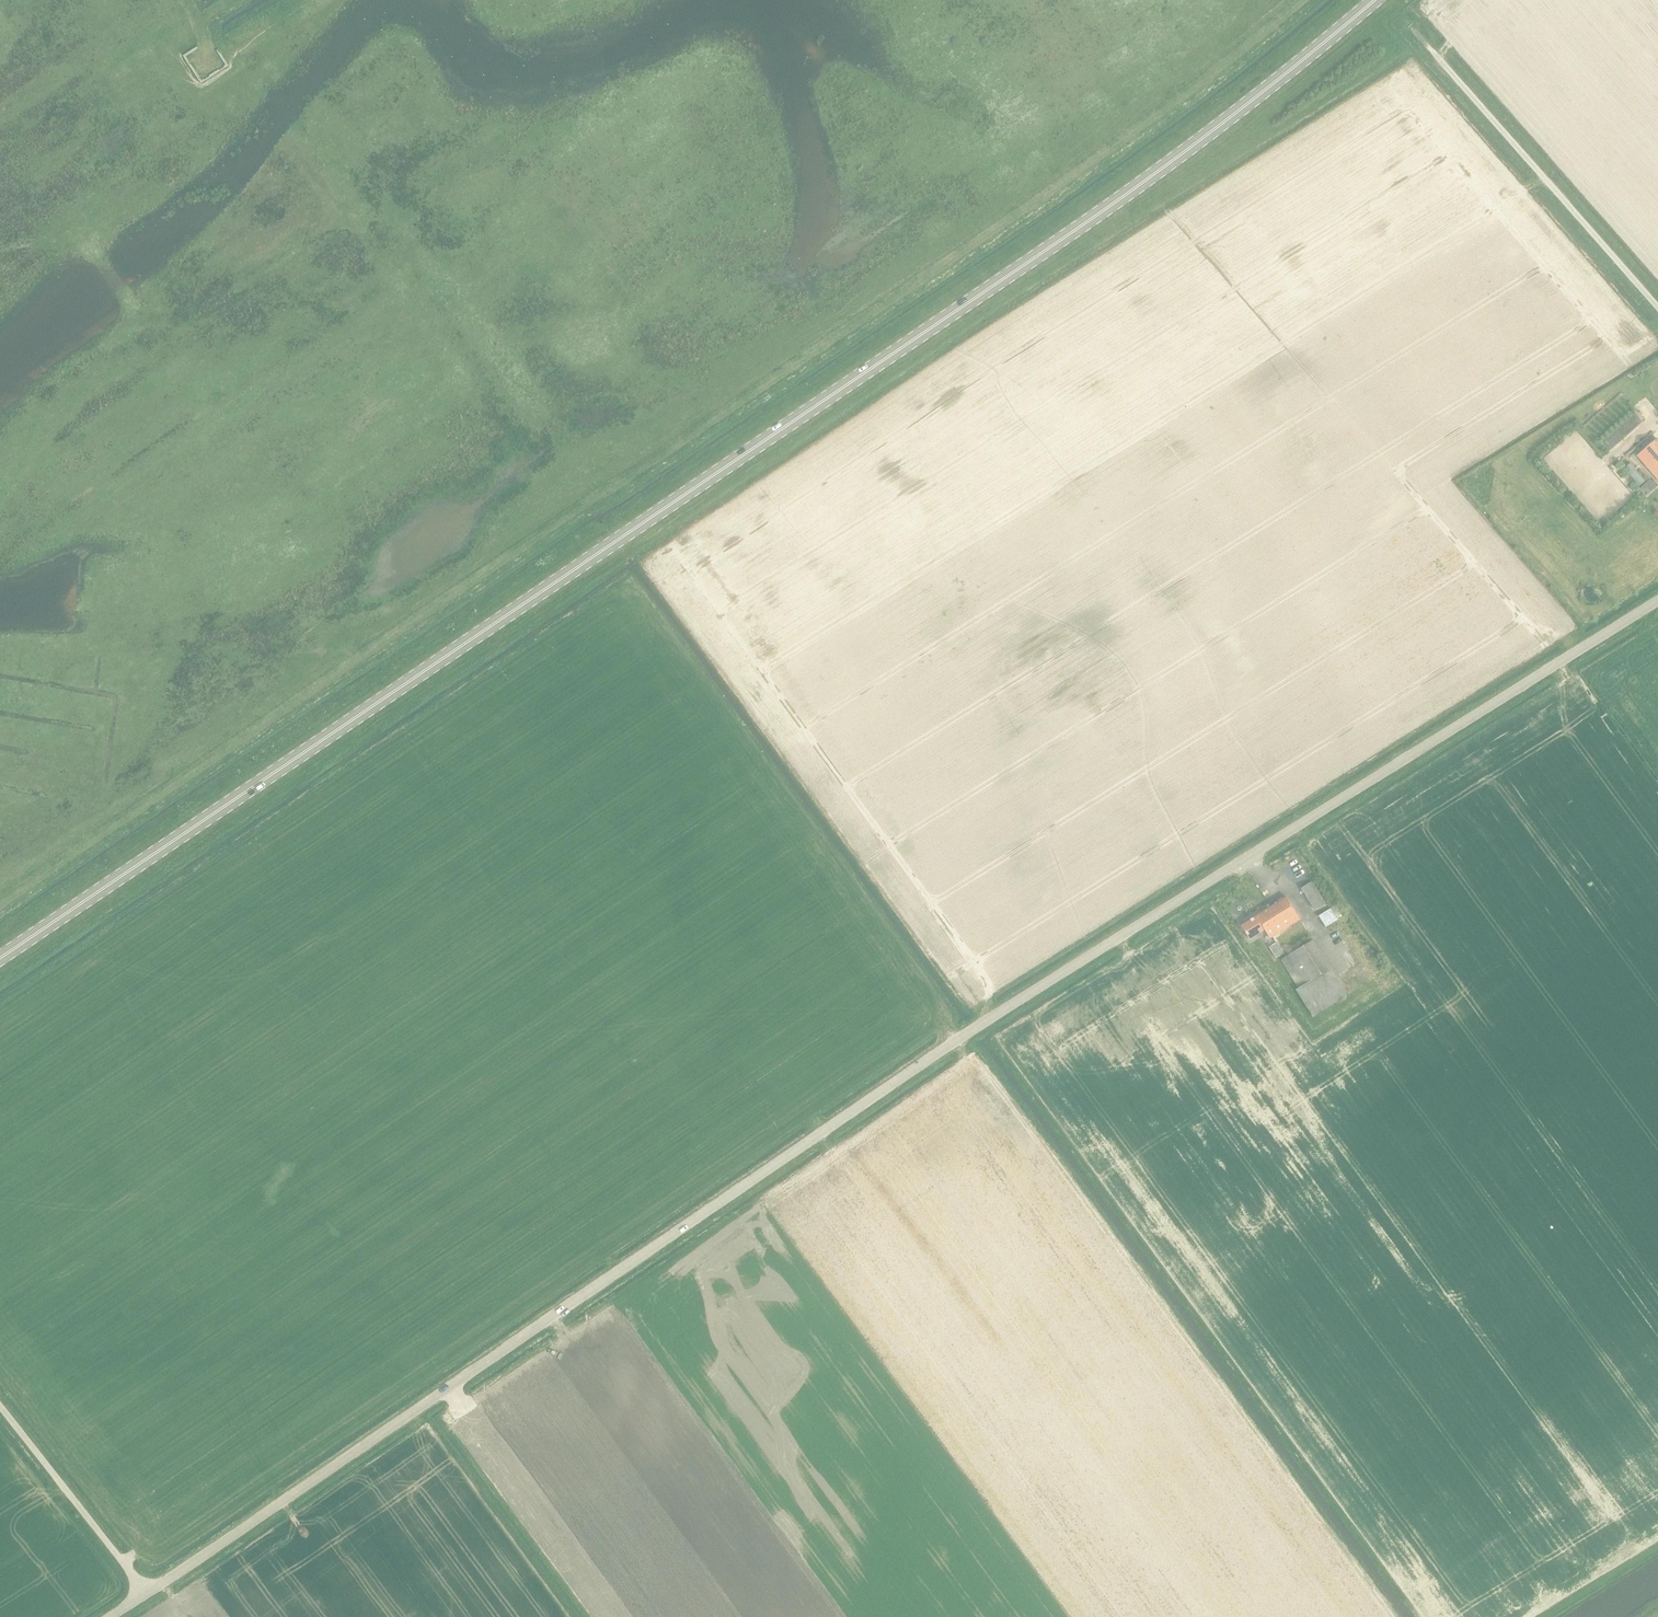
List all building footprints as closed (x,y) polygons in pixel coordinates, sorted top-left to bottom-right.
[(1601,442),(1609,451),(1642,422),(1634,413),(1601,442)] [(1656,438),(1637,456),(1657,480),(1657,440),(1656,438)] [(1639,489),(1645,496),(1656,486),(1650,479),(1639,489)] [(1301,888),(1315,910),(1325,904),(1311,881),(1301,888)] [(1265,930),(1270,938),(1300,919),(1286,897),(1241,925),(1250,939),(1265,930)] [(1318,914),(1324,926),(1341,917),(1334,905),(1318,914)] [(1329,968),(1312,940),(1277,960),(1296,988),(1329,968)] [(1269,947),(1276,958),(1284,953),(1277,942),(1269,947)] [(1347,995),(1329,968),(1296,988),(1295,989),(1312,1017),(1347,995)]
